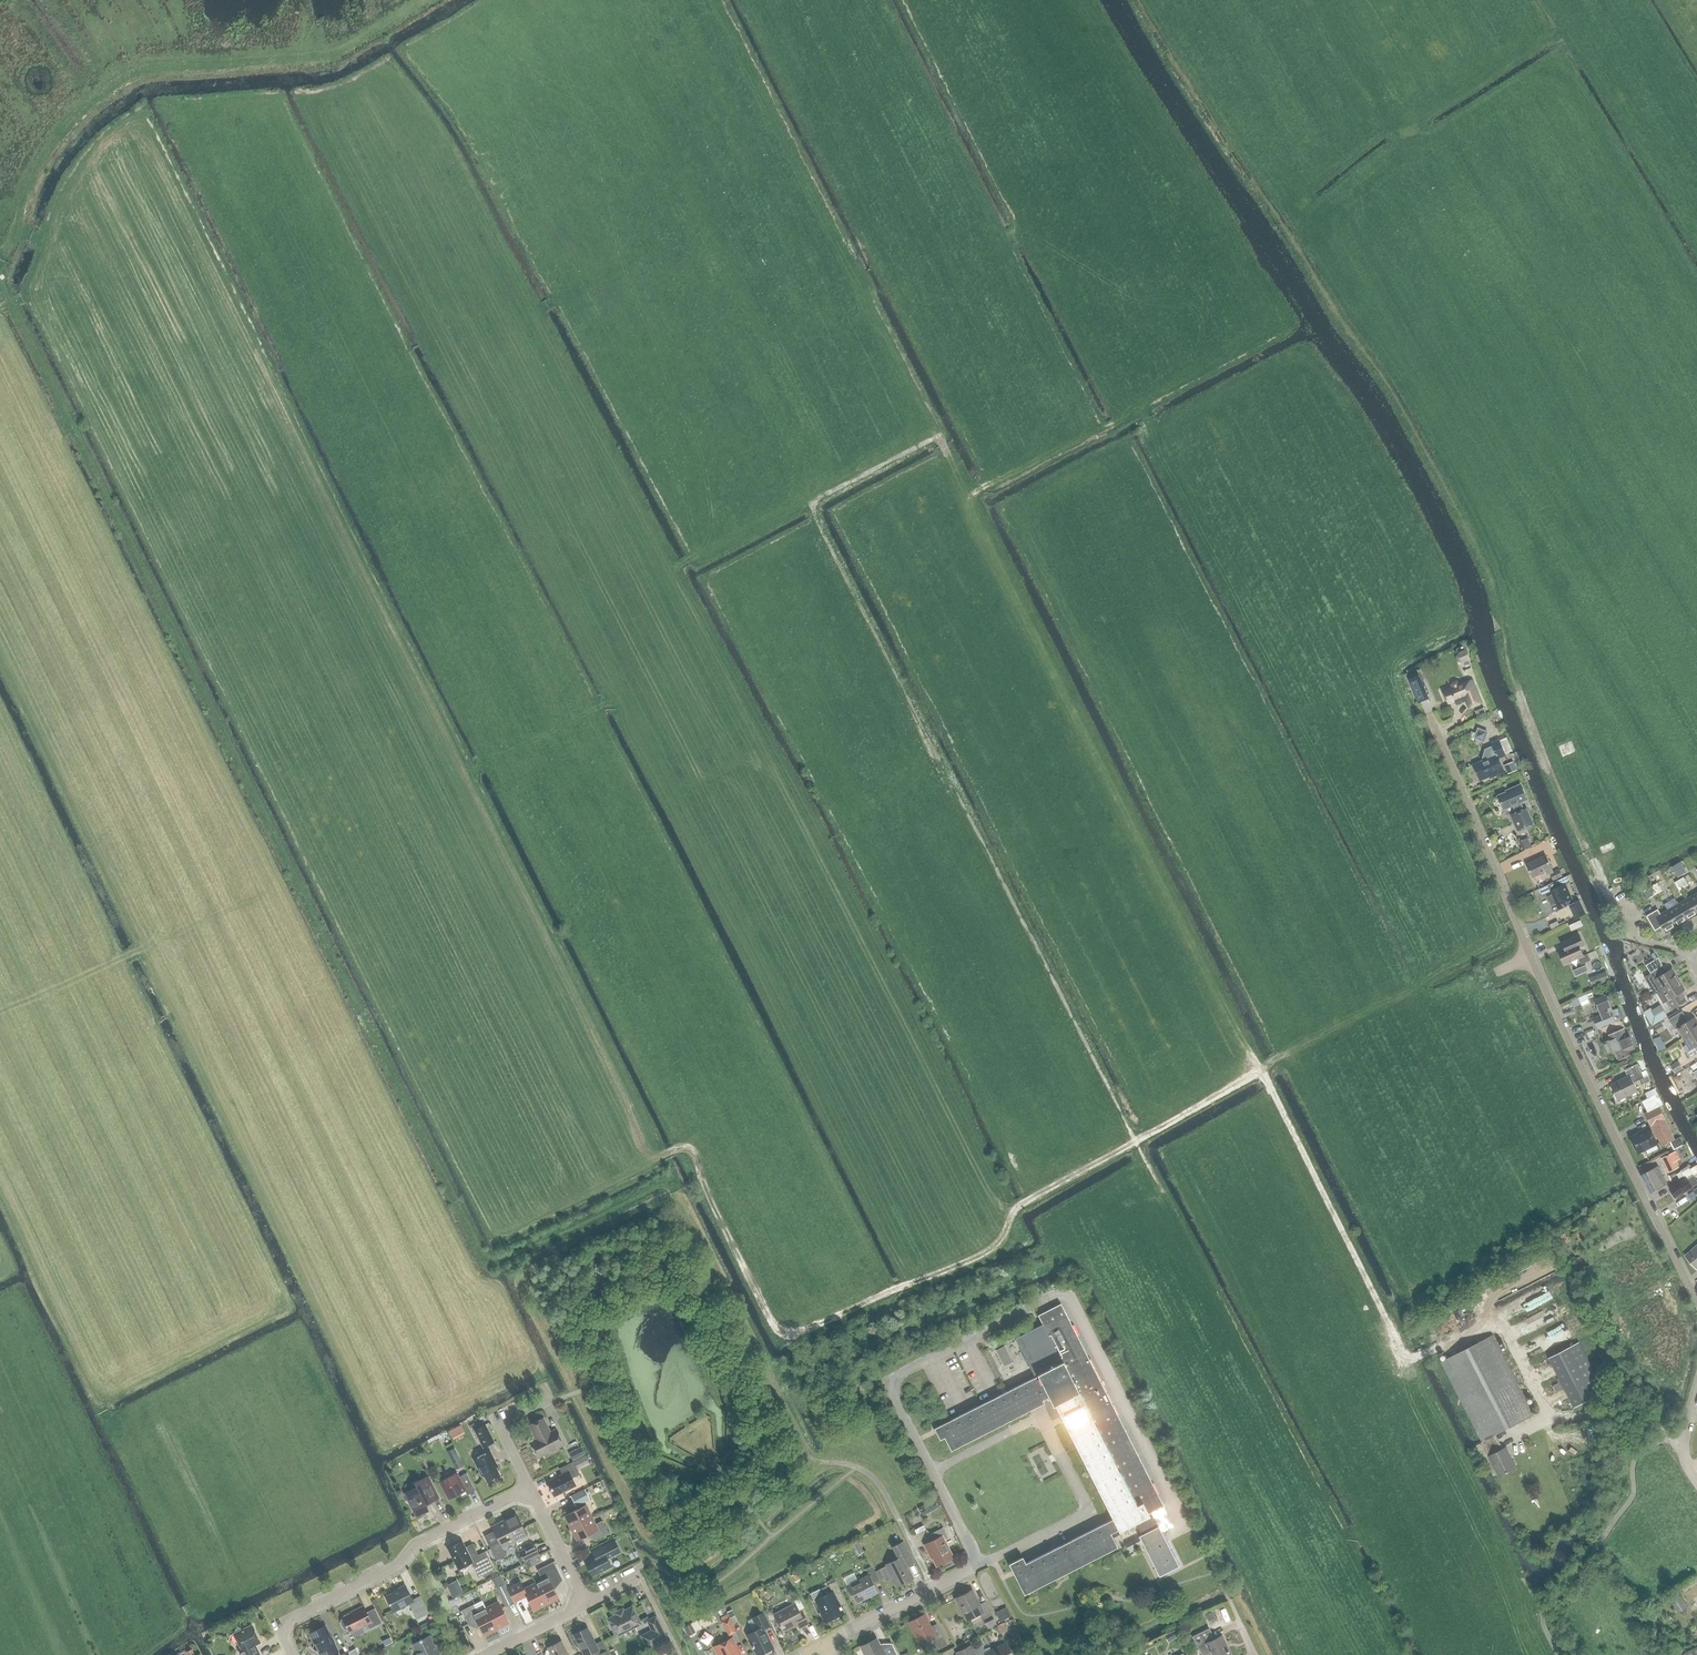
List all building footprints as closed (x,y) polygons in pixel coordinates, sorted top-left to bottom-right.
[(1458,663),(1461,664),(1468,661),(1464,652),(1457,655),(1456,658),(1456,660),(1458,663)] [(1408,679),(1418,702),(1429,698),(1419,675),(1408,679)] [(1460,683),(1459,681),(1458,681),(1457,680),(1455,680),(1454,681),(1453,681),(1452,682),(1451,684),(1451,687),(1452,688),(1444,691),(1449,703),(1455,701),(1456,704),(1466,700),(1470,708),(1481,703),(1472,680),(1461,684),(1460,683)] [(1484,742),(1488,731),(1478,727),(1473,738),(1484,742)] [(1491,753),(1484,752),(1482,760),(1474,764),(1480,779),(1489,775),(1490,778),(1505,771),(1499,759),(1506,756),(1501,743),(1492,747),(1494,749),(1492,750),(1491,753)] [(1513,761),(1504,765),(1508,774),(1517,770),(1513,761)] [(1504,809),(1512,805),(1515,813),(1512,814),(1518,829),(1533,822),(1526,808),(1524,809),(1520,802),(1526,799),(1520,785),(1498,795),(1504,809)] [(1519,842),(1523,850),(1531,846),(1527,838),(1519,842)] [(1546,855),(1526,864),(1532,879),(1553,869),(1546,855)] [(1677,878),(1682,875),(1680,871),(1684,869),(1681,862),(1671,867),(1677,878)] [(1559,870),(1550,874),(1553,881),(1562,876),(1559,870)] [(1568,876),(1538,889),(1539,889),(1542,895),(1546,893),(1553,908),(1557,906),(1559,910),(1567,906),(1569,905),(1574,902),(1573,899),(1566,884),(1570,882),(1568,876)] [(1683,877),(1679,880),(1683,888),(1688,885),(1683,877)] [(1683,888),(1679,880),(1674,882),(1679,890),(1683,888)] [(1657,883),(1653,886),(1657,893),(1662,891),(1657,883)] [(1653,886),(1648,888),(1643,891),(1648,899),(1657,893),(1653,886)] [(1689,897),(1696,911),(1696,893),(1689,897)] [(1678,904),(1688,920),(1696,915),(1696,911),(1689,897),(1678,904)] [(1664,905),(1667,910),(1677,927),(1688,920),(1678,904),(1675,898),(1664,905)] [(1574,902),(1569,905),(1575,919),(1586,914),(1585,913),(1579,901),(1579,900),(1574,902)] [(1677,927),(1667,910),(1660,914),(1658,909),(1646,916),(1655,931),(1661,927),(1665,933),(1677,927)] [(1580,921),(1569,926),(1571,932),(1583,926),(1580,921)] [(1587,953),(1583,955),(1581,949),(1585,947),(1580,935),(1561,943),(1564,949),(1559,951),(1564,965),(1578,959),(1581,965),(1590,961),(1587,953)] [(1586,964),(1573,969),(1575,975),(1588,970),(1586,964)] [(1678,979),(1672,968),(1666,972),(1662,966),(1645,977),(1655,993),(1656,993),(1678,979)] [(1588,978),(1592,987),(1609,980),(1605,971),(1588,978)] [(1663,1003),(1665,1002),(1669,1008),(1683,999),(1679,994),(1685,990),(1678,979),(1656,993),(1663,1003)] [(1587,994),(1578,998),(1580,1002),(1589,998),(1587,994)] [(1612,1007),(1614,1006),(1610,995),(1596,1001),(1601,1015),(1594,1018),(1598,1028),(1620,1019),(1616,1009),(1613,1010),(1612,1007)] [(1650,1008),(1644,1012),(1652,1026),(1667,1017),(1663,1010),(1655,1015),(1650,1008)] [(1683,1039),(1696,1030),(1696,1022),(1694,1017),(1688,1021),(1684,1015),(1671,1023),(1674,1029),(1677,1028),(1683,1039)] [(1654,1026),(1658,1033),(1665,1029),(1661,1022),(1654,1026)] [(1608,1035),(1610,1040),(1606,1042),(1604,1045),(1607,1051),(1610,1052),(1615,1050),(1618,1059),(1630,1054),(1628,1051),(1634,1048),(1628,1033),(1625,1034),(1623,1029),(1608,1035)] [(1687,1044),(1684,1046),(1685,1047),(1683,1048),(1689,1058),(1696,1053),(1696,1030),(1683,1039),(1687,1044)] [(1661,1036),(1653,1039),(1657,1052),(1666,1049),(1661,1036)] [(1670,1066),(1675,1073),(1683,1069),(1678,1061),(1670,1066)] [(1638,1063),(1625,1069),(1627,1075),(1610,1084),(1618,1100),(1638,1091),(1633,1082),(1640,1079),(1642,1084),(1650,1080),(1646,1070),(1642,1072),(1638,1063)] [(1651,1126),(1651,1125),(1662,1146),(1674,1139),(1664,1119),(1665,1118),(1659,1106),(1644,1113),(1651,1126)] [(1646,1131),(1645,1130),(1630,1137),(1638,1153),(1657,1144),(1650,1129),(1646,1131)] [(1662,1159),(1668,1171),(1677,1166),(1671,1154),(1662,1159)] [(1658,1166),(1642,1174),(1652,1193),(1668,1186),(1658,1166)] [(1675,1197),(1692,1187),(1692,1186),(1696,1183),(1696,1180),(1694,1175),(1687,1179),(1686,1177),(1669,1187),(1675,1197)] [(1577,1217),(1568,1221),(1571,1227),(1579,1223),(1577,1217)] [(1696,1269),(1696,1268),(1696,1245),(1685,1255),(1696,1269)] [(1532,1294),(1536,1305),(1552,1298),(1547,1288),(1532,1294)] [(1570,1300),(1516,1321),(1522,1335),(1576,1314),(1570,1300)] [(949,1419),(934,1427),(940,1438),(944,1436),(951,1450),(976,1437),(1030,1409),(1042,1403),(1045,1408),(1052,1421),(1059,1417),(1062,1423),(1080,1458),(1111,1518),(1103,1522),(1102,1523),(1024,1562),(1021,1556),(1008,1563),(1012,1570),(1014,1575),(1024,1594),(1117,1546),(1110,1532),(1117,1529),(1118,1530),(1135,1522),(1141,1534),(1138,1535),(1147,1552),(1158,1575),(1179,1564),(1168,1543),(1161,1530),(1151,1511),(1163,1505),(1164,1505),(1163,1503),(1140,1458),(1060,1303),(1038,1314),(1043,1324),(1021,1335),(1027,1346),(1025,1347),(1031,1359),(1033,1358),(1040,1371),(1037,1373),(1038,1374),(1036,1375),(1003,1392),(976,1406),(949,1419)] [(1482,1441),(1474,1445),(1481,1459),(1489,1455),(1490,1456),(1489,1456),(1499,1476),(1514,1468),(1511,1462),(1512,1461),(1506,1448),(1503,1449),(1495,1434),(1533,1415),(1493,1335),(1441,1361),(1482,1441)] [(1548,1358),(1574,1407),(1604,1392),(1578,1342),(1548,1358)] [(1003,1365),(1011,1360),(1003,1345),(995,1349),(1003,1365)] [(1558,1383),(1553,1386),(1556,1392),(1561,1389),(1558,1383)] [(535,1439),(530,1442),(538,1458),(548,1452),(550,1455),(560,1450),(558,1447),(564,1444),(556,1428),(550,1431),(543,1417),(528,1425),(535,1439)] [(495,1442),(485,1423),(473,1429),(483,1448),(495,1442)] [(1574,1445),(1560,1449),(1563,1459),(1577,1455),(1574,1445)] [(568,1453),(572,1460),(585,1454),(581,1446),(568,1453)] [(483,1474),(487,1482),(500,1475),(494,1464),(496,1463),(490,1451),(473,1459),(481,1475),(483,1474)] [(463,1465),(459,1456),(456,1452),(449,1456),(456,1469),(463,1465)] [(585,1455),(573,1461),(559,1468),(562,1474),(547,1481),(554,1495),(575,1485),(570,1475),(578,1471),(576,1468),(588,1462),(585,1455)] [(467,1494),(475,1490),(466,1473),(458,1476),(456,1472),(440,1481),(449,1499),(460,1493),(460,1492),(464,1489),(467,1494)] [(427,1476),(413,1483),(415,1487),(405,1492),(416,1515),(429,1509),(426,1504),(438,1497),(427,1476)] [(571,1496),(576,1506),(590,1499),(585,1489),(571,1496)] [(564,1515),(570,1527),(591,1517),(585,1505),(564,1515)] [(504,1520),(515,1541),(527,1535),(516,1514),(504,1520)] [(591,1517),(570,1527),(576,1540),(591,1532),(594,1540),(608,1533),(602,1520),(595,1524),(591,1517)] [(515,1541),(504,1520),(492,1526),(499,1541),(489,1546),(496,1560),(506,1555),(502,1547),(515,1541)] [(953,1556),(944,1538),(948,1536),(943,1527),(930,1534),(933,1540),(924,1545),(928,1552),(929,1552),(936,1565),(953,1556)] [(592,1552),(595,1558),(585,1562),(592,1575),(603,1570),(604,1572),(612,1567),(607,1558),(620,1551),(614,1540),(592,1552)] [(458,1568),(471,1562),(478,1577),(494,1569),(485,1551),(478,1555),(472,1543),(464,1547),(461,1541),(448,1548),(458,1568)] [(859,1541),(852,1545),(857,1555),(864,1551),(859,1541)] [(898,1560),(886,1566),(880,1570),(885,1580),(888,1581),(893,1578),(897,1586),(913,1578),(907,1566),(915,1562),(904,1542),(892,1548),(898,1560)] [(520,1551),(525,1561),(539,1554),(535,1547),(527,1551),(526,1548),(520,1551)] [(532,1559),(525,1562),(528,1567),(535,1564),(532,1559)] [(542,1580),(536,1583),(547,1603),(558,1598),(554,1589),(552,1585),(562,1580),(555,1565),(540,1573),(543,1579),(542,1580)] [(843,1577),(847,1586),(856,1603),(877,1592),(872,1583),(879,1580),(872,1566),(866,1569),(869,1575),(858,1581),(853,1572),(843,1577)] [(446,1585),(452,1597),(463,1592),(457,1580),(446,1585)] [(823,1596),(820,1589),(810,1594),(814,1602),(816,1602),(821,1612),(823,1612),(828,1621),(843,1613),(835,1596),(842,1593),(836,1581),(829,1585),(833,1592),(823,1596)] [(520,1582),(507,1588),(514,1601),(526,1595),(534,1610),(547,1603),(536,1583),(524,1588),(520,1582)] [(496,1588),(505,1606),(513,1602),(504,1584),(496,1588)] [(398,1590),(386,1596),(393,1611),(409,1603),(417,1619),(429,1613),(420,1595),(412,1599),(405,1585),(397,1589),(398,1590)] [(979,1603),(976,1597),(973,1591),(957,1599),(967,1620),(979,1614),(981,1619),(992,1613),(985,1600),(979,1603)] [(1670,1602),(1678,1613),(1687,1607),(1680,1595),(1670,1602)] [(474,1604),(461,1610),(468,1624),(476,1620),(480,1626),(484,1635),(496,1629),(486,1607),(486,1608),(482,1600),(474,1604)] [(498,1601),(486,1607),(496,1629),(509,1623),(498,1601)] [(795,1603),(774,1614),(779,1625),(780,1627),(782,1632),(797,1624),(799,1628),(809,1624),(802,1611),(800,1613),(799,1610),(795,1603)] [(381,1622),(374,1608),(366,1612),(363,1606),(355,1610),(355,1611),(342,1617),(350,1632),(367,1623),(369,1628),(381,1622)] [(1007,1606),(996,1610),(1002,1621),(1013,1616),(1007,1606)] [(612,1630),(614,1631),(616,1635),(640,1623),(632,1607),(608,1619),(610,1624),(610,1625),(612,1630)] [(1212,1611),(1205,1614),(1208,1621),(1215,1618),(1212,1611)] [(747,1620),(753,1631),(746,1635),(756,1654),(758,1654),(773,1648),(763,1628),(769,1625),(762,1612),(747,1620)] [(639,1635),(647,1649),(667,1638),(655,1615),(645,1620),(650,1630),(639,1635)] [(931,1637),(934,1642),(938,1650),(948,1645),(937,1624),(931,1627),(925,1615),(909,1623),(920,1643),(931,1637)] [(722,1621),(728,1635),(735,1631),(728,1618),(722,1621)] [(691,1624),(683,1628),(688,1636),(695,1632),(691,1624)] [(235,1632),(234,1633),(242,1649),(239,1651),(241,1654),(260,1654),(255,1645),(260,1642),(252,1625),(242,1630),(241,1628),(238,1627),(236,1629),(235,1631),(235,1632)] [(325,1625),(309,1633),(314,1644),(313,1649),(318,1650),(320,1654),(340,1654),(325,1625)] [(584,1654),(586,1654),(598,1649),(587,1627),(573,1634),(584,1654)] [(1194,1640),(1201,1654),(1206,1654),(1209,1654),(1230,1654),(1221,1636),(1213,1639),(1208,1628),(1192,1636),(1194,1640)] [(1176,1629),(1171,1632),(1174,1639),(1180,1636),(1176,1629)] [(436,1649),(437,1644),(433,1643),(429,1635),(413,1643),(419,1654),(439,1654),(436,1649)] [(731,1638),(714,1647),(718,1654),(739,1654),(731,1638)] [(861,1647),(865,1654),(898,1654),(893,1644),(882,1649),(878,1639),(861,1647)] [(561,1640),(547,1647),(551,1654),(569,1654),(561,1640)] [(1005,1643),(990,1649),(989,1647),(985,1649),(983,1645),(975,1649),(978,1654),(1021,1654),(1017,1647),(1010,1651),(1005,1643)] [(970,1644),(955,1652),(957,1654),(975,1654),(970,1644)]
